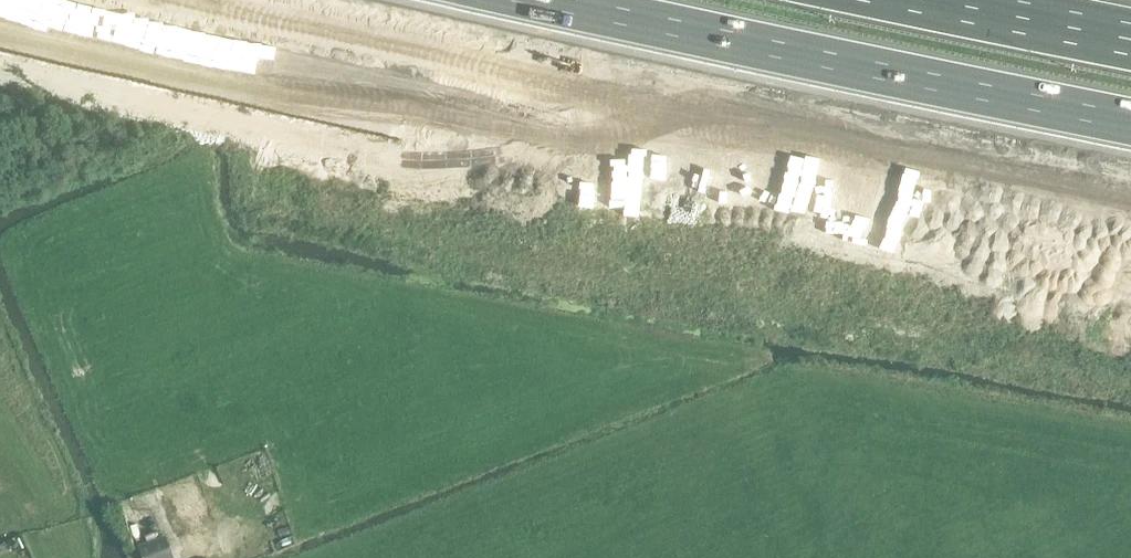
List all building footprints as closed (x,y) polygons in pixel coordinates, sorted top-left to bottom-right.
[(152,484),(125,493),(132,515),(159,506),(152,484)] [(137,547),(140,557),(159,557),(171,554),(166,537),(137,547)]
